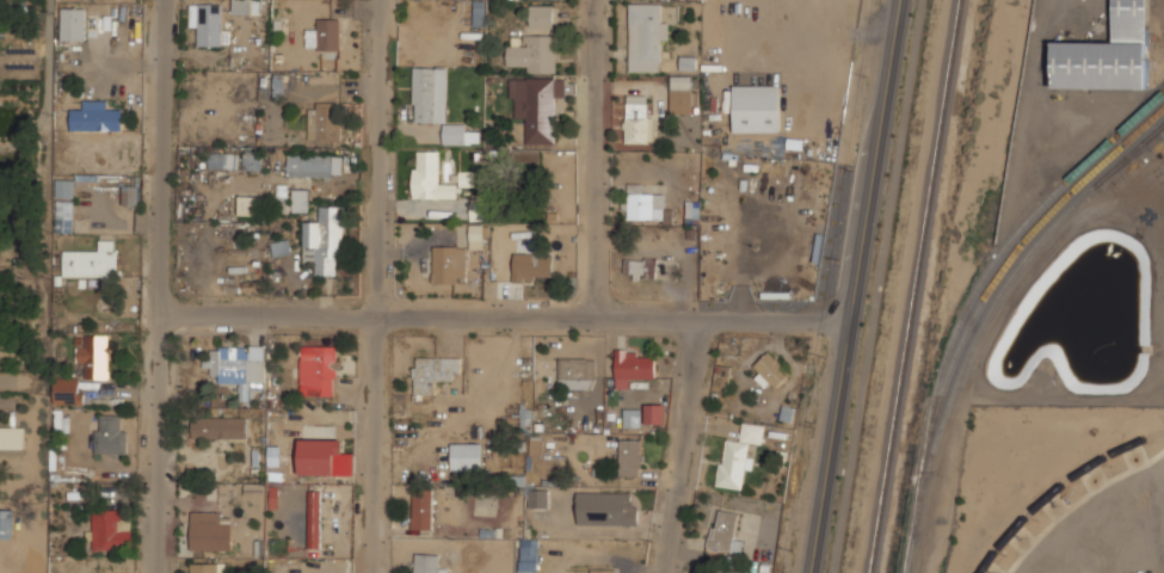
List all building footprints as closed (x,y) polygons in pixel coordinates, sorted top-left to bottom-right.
[(260,13),(260,0),(233,0),(233,13),(260,13)] [(1147,88),(1148,0),(1114,0),(1113,42),(1054,42),(1054,87),(1147,88)] [(474,25),(486,25),(486,1),(474,1),(474,25)] [(223,4),(192,4),(192,27),(199,27),(199,45),(223,45),(223,4)] [(629,70),(660,70),(660,44),(666,44),(666,4),(629,4),(629,70)] [(554,26),(554,5),(529,5),(529,26),(554,26)] [(86,7),(62,7),(62,41),(86,41),(86,7)] [(340,18),(319,18),(319,29),(307,29),(307,49),(340,49),(340,18)] [(558,35),(507,35),(507,72),(558,72),(558,35)] [(695,69),(695,56),(680,57),(680,70),(695,69)] [(448,123),(448,67),(413,67),(413,122),(444,122),(444,143),(479,143),(479,131),(469,131),(469,123),(448,123)] [(515,116),(528,116),(528,143),(553,143),(553,101),(565,101),(565,78),(515,76),(515,116)] [(782,85),(733,85),(733,131),(782,131),(782,85)] [(692,110),(692,88),(672,88),(672,110),(692,110)] [(123,130),(123,110),(110,110),(110,100),(84,100),(84,111),(72,111),(72,130),(123,130)] [(309,143),(341,143),(341,103),(309,103),(309,143)] [(626,143),(653,143),(653,103),(626,103),(626,143)] [(413,198),(457,198),(457,185),(441,185),(441,150),(413,150),(413,198)] [(261,170),(262,152),(244,151),(243,169),(261,170)] [(238,167),(238,153),(209,153),(209,167),(238,167)] [(343,177),(343,154),(288,154),(288,177),(343,177)] [(57,197),(75,197),(75,179),(57,179),(57,197)] [(665,184),(627,183),(626,220),(673,221),(673,210),(665,210),(665,184)] [(277,213),(289,212),(288,184),(276,185),(277,213)] [(124,205),(140,205),(140,185),(124,185),(124,205)] [(294,211),(309,211),(309,189),(294,189),(294,211)] [(470,220),(493,221),(493,195),(470,193),(470,220)] [(240,215),(260,215),(260,195),(240,195),(240,215)] [(701,201),(686,201),(686,223),(701,223),(701,201)] [(74,202),(56,202),(56,233),(74,233),(74,202)] [(344,205),(320,205),(320,218),(307,218),(306,260),(316,260),(316,275),(343,275),(344,205)] [(64,276),(118,276),(118,240),(99,240),(99,251),(64,251),(64,276)] [(291,254),(290,240),(272,241),(273,255),(291,254)] [(433,283),(467,283),(467,245),(433,245),(433,283)] [(515,281),(554,281),(554,253),(515,253),(515,281)] [(658,258),(626,257),(626,278),(658,279),(658,258)] [(86,345),(76,345),(76,363),(86,363),(86,377),(109,377),(109,333),(86,333),(86,345)] [(339,345),(301,345),(301,395),(339,395),(339,345)] [(207,368),(215,369),(215,383),(264,384),(264,359),(250,359),(251,346),(208,346),(207,368)] [(630,387),(630,378),(655,378),(655,351),(616,351),(616,387),(630,387)] [(757,370),(762,371),(758,380),(781,390),(793,366),(764,353),(757,370)] [(461,357),(414,357),(414,394),(437,394),(437,381),(461,381),(461,357)] [(559,388),(596,388),(596,358),(559,358),(559,388)] [(733,365),(718,363),(714,387),(729,389),(733,365)] [(55,402),(82,402),(82,378),(55,378),(55,402)] [(665,424),(665,403),(646,403),(646,424),(665,424)] [(520,432),(531,433),(533,408),(521,408),(520,432)] [(642,408),(624,408),(624,426),(642,426),(642,408)] [(125,454),(125,415),(96,415),(96,454),(125,454)] [(192,438),(247,438),(247,417),(192,417),(192,438)] [(726,439),(718,485),(741,489),(750,442),(763,444),(765,425),(744,421),(740,442),(726,439)] [(25,426),(0,426),(0,448),(25,448),(25,426)] [(530,455),(538,455),(540,438),(531,437),(530,455)] [(340,439),(300,439),(300,474),(340,474),(340,439)] [(620,476),(641,476),(641,439),(620,439),(620,476)] [(451,443),(452,470),(483,470),(482,443),(451,443)] [(433,529),(433,489),(413,489),(413,529),(433,529)] [(549,507),(548,489),(530,489),(530,507),(549,507)] [(320,548),(321,490),(309,490),(308,548),(320,548)] [(578,525),(639,525),(639,492),(578,492),(578,525)] [(14,509),(0,509),(0,538),(14,538),(14,509)] [(91,510),(92,540),(93,540),(93,549),(131,549),(130,510),(91,510)] [(738,515),(716,510),(709,547),(741,553),(744,542),(733,540),(738,515)] [(232,550),(232,523),(221,523),(221,511),(191,511),(191,550),(232,550)] [(537,539),(520,538),(519,572),(536,572),(537,539)] [(449,567),(439,567),(439,554),(415,553),(415,572),(449,572),(449,567)] [(227,562),(189,562),(189,572),(227,572),(227,562)]
